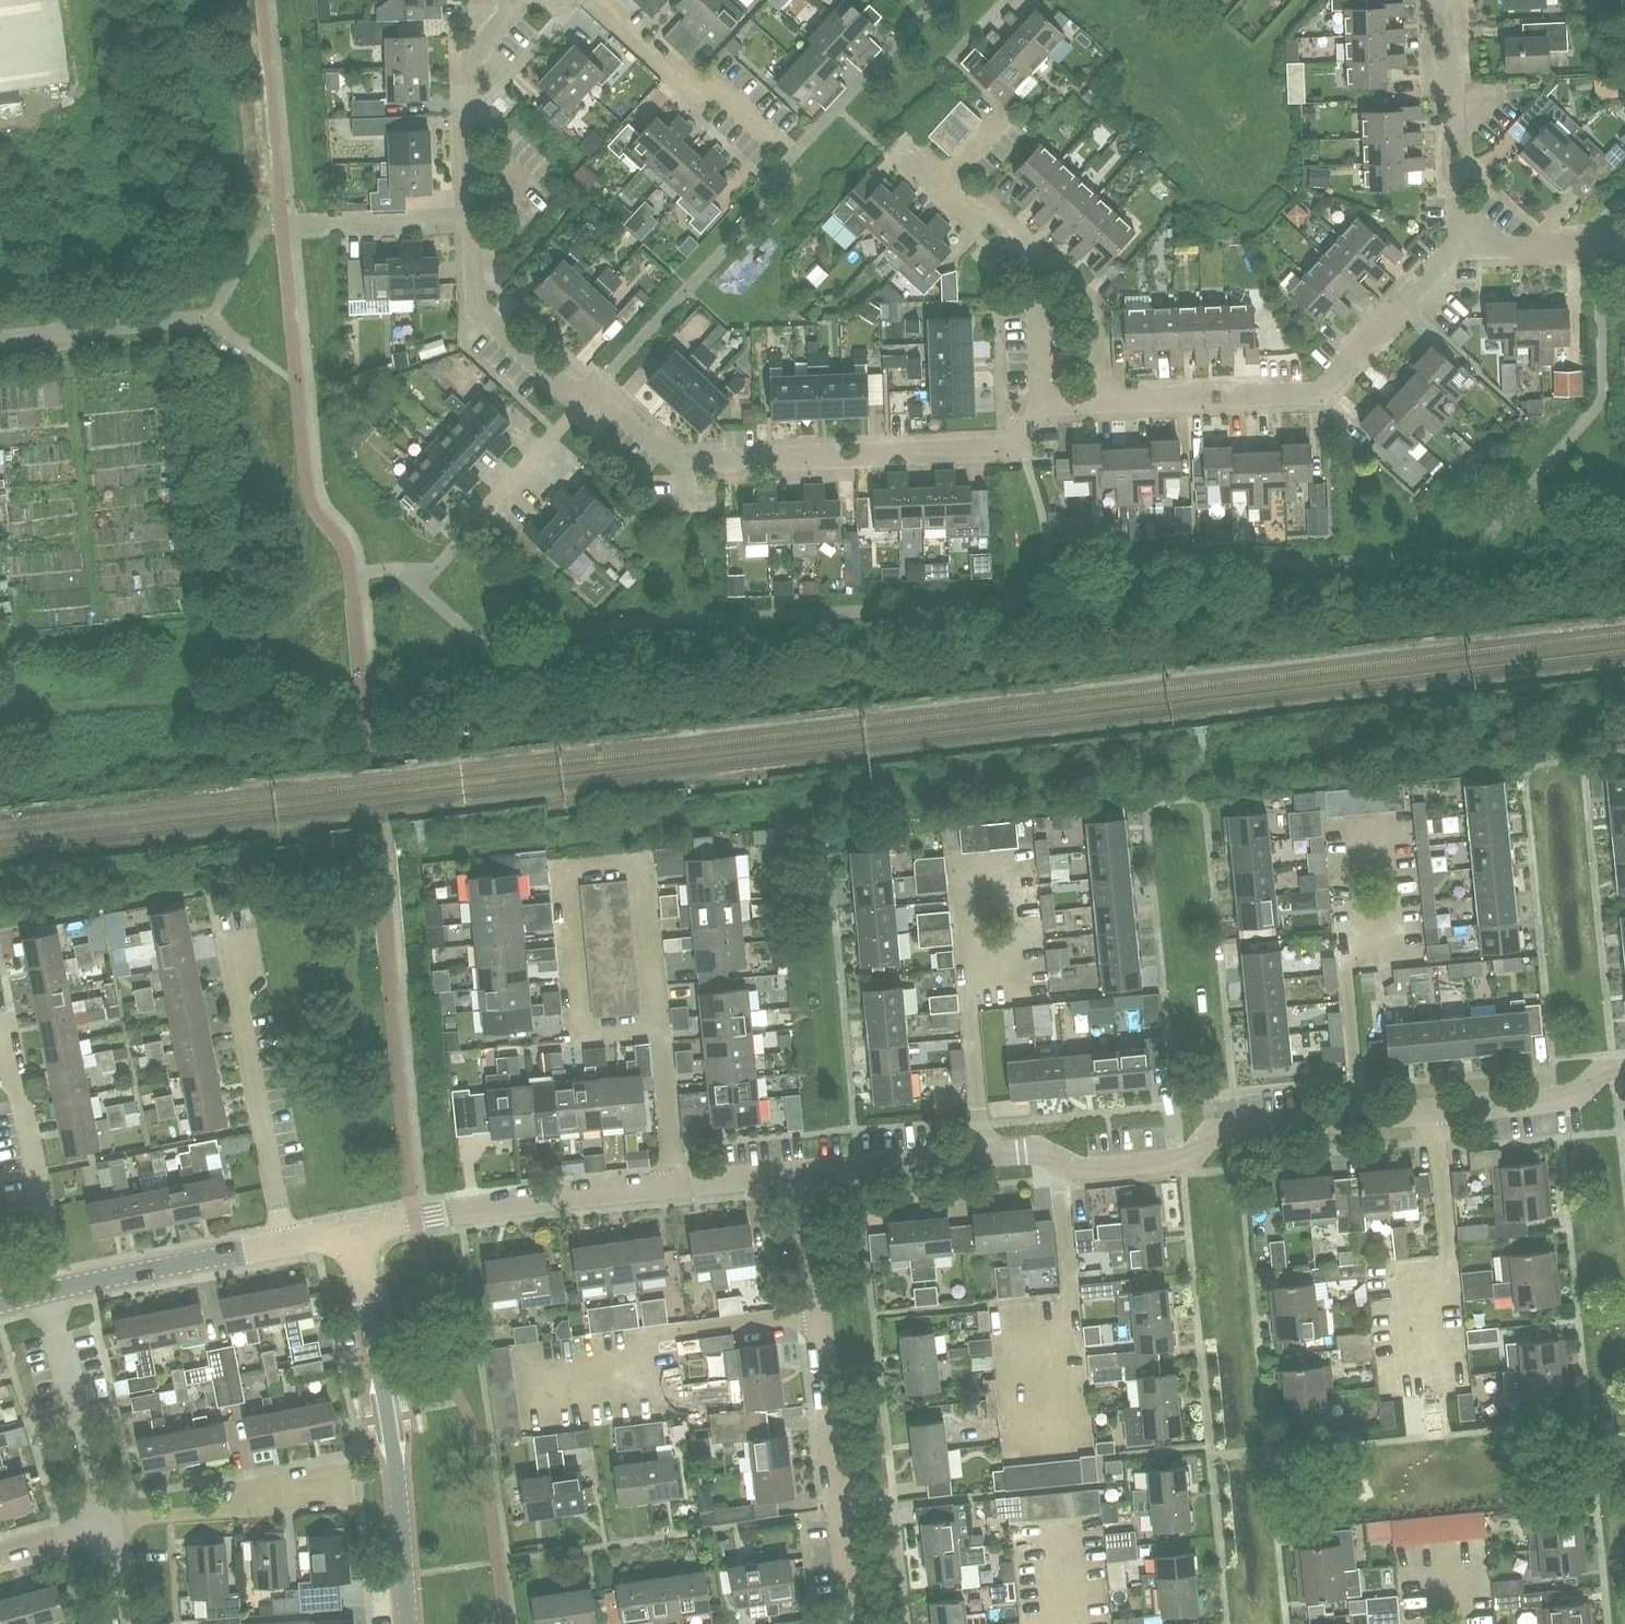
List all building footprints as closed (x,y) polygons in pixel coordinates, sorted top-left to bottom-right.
[(71,79),(60,0),(0,0),(0,88),(71,79)] [(400,20),(428,19),(427,4),(447,4),(447,0),(391,0),(386,3),(387,21),(400,20)] [(642,6),(653,16),(668,0),(647,0),(642,6)] [(679,5),(687,13),(665,37),(676,47),(719,0),(683,0),(679,5)] [(747,9),(738,0),(719,0),(676,47),(687,57),(709,33),(718,41),(747,9)] [(847,0),(837,0),(828,9),(824,6),(819,12),(827,19),(828,18),(872,60),(883,48),(867,33),(883,15),(869,3),(861,13),(847,0)] [(1367,0),(1332,0),(1333,11),(1345,10),(1346,31),(1384,29),(1384,17),(1404,16),(1404,3),(1383,4),(1383,8),(1368,9),(1367,0)] [(1064,34),(1037,9),(1024,23),(1010,9),(1002,18),(1017,31),(1019,28),(1047,54),(1064,34)] [(872,60),(828,18),(827,19),(814,33),(813,35),(810,37),(810,38),(815,43),(815,42),(843,69),(844,67),(839,63),(846,56),(862,71),(872,60)] [(748,38),(759,26),(750,19),(740,31),(748,38)] [(400,38),(400,20),(387,21),(358,22),(359,45),(388,44),(388,69),(428,68),(427,37),(400,38)] [(1506,69),(1547,67),(1547,51),(1567,51),(1567,22),(1535,23),(1535,39),(1505,40),(1506,69)] [(1007,42),(992,28),(985,36),(999,50),(1002,47),(1029,72),(1047,54),(1019,28),(1017,31),(1007,42)] [(1347,56),(1385,55),(1385,42),(1405,41),(1405,28),(1384,29),(1346,31),(1347,56)] [(624,62),(602,42),(588,57),(576,45),(558,64),(587,91),(597,80),(603,85),(624,62)] [(843,69),(815,42),(815,43),(802,56),(795,49),(790,55),(836,98),(846,89),(834,78),(843,69)] [(961,63),(962,63),(977,77),(987,86),(1003,101),(1004,102),(1007,105),(1016,95),(1012,91),(1029,72),(1002,47),(999,50),(990,60),(976,47),(961,63)] [(1348,87),(1387,85),(1386,67),(1406,67),(1406,54),(1385,55),(1347,56),(1348,87)] [(826,110),(836,98),(790,55),(786,59),(789,63),(775,78),(808,108),(815,100),(826,110)] [(562,130),(583,107),(577,102),(587,91),(558,64),(540,83),(553,95),(540,110),(562,130)] [(390,100),(429,98),(428,68),(388,69),(390,100)] [(1081,96),(1089,103),(1096,95),(1089,88),(1081,96)] [(1570,140),(1575,134),(1581,127),(1542,92),(1521,114),(1540,132),(1523,150),(1523,151),(1520,155),(1539,173),(1570,140)] [(1622,108),(1621,103),(1618,99),(1613,99),(1609,103),(1609,108),(1613,112),(1618,111),(1622,108)] [(353,119),(371,118),(386,118),(385,100),(352,101),(353,119)] [(973,130),(982,120),(961,101),(952,111),(973,130)] [(1363,134),(1402,132),(1401,119),(1421,118),(1420,106),(1399,107),(1400,111),(1362,113),(1363,134)] [(1315,119),(1314,107),(1305,107),(1305,119),(1315,119)] [(960,143),(973,130),(952,111),(939,125),(960,143)] [(648,163),(686,122),(679,116),(669,127),(658,116),(641,134),(629,123),(608,146),(620,157),(624,153),(642,169),(648,163)] [(391,133),(392,162),(431,161),(430,131),(403,132),(403,117),(361,119),(361,134),(391,133)] [(666,179),(693,149),(683,139),(693,128),(686,122),(648,163),(666,179)] [(950,155),(960,143),(939,125),(929,136),(950,155)] [(589,155),(604,138),(593,128),(578,145),(589,155)] [(1364,159),(1403,157),(1402,145),(1422,144),(1421,131),(1402,132),(1363,134),(1364,159)] [(1588,137),(1578,148),(1570,140),(1539,173),(1559,192),(1563,188),(1564,189),(1581,170),(1599,186),(1619,164),(1624,157),(1624,150),(1616,143),(1606,154),(1588,137)] [(717,143),(714,148),(719,153),(723,149),(717,143)] [(1021,205),(1061,162),(1042,145),(1016,173),(1029,185),(1015,199),(1021,205)] [(682,195),(720,154),(719,153),(714,148),(703,159),(693,149),(666,179),(682,195)] [(1135,153),(1130,148),(1124,154),(1130,159),(1135,153)] [(1143,165),(1147,161),(1138,153),(1131,161),(1135,165),(1143,165)] [(701,234),(722,211),(711,200),(728,181),(717,171),(727,160),(720,154),(682,195),(683,195),(676,202),(693,218),(689,223),(701,234)] [(1365,190),(1404,188),(1403,170),(1423,169),(1422,156),(1403,157),(1364,159),(1365,190)] [(374,209),(406,208),(406,193),(432,193),(431,162),(392,163),(393,193),(374,194),(374,200),(374,204),(374,208),(374,209)] [(1039,222),(1079,179),(1061,162),(1021,205),(1024,208),(1038,193),(1048,202),(1034,217),(1039,222)] [(1327,187),(1328,169),(1309,168),(1308,186),(1327,187)] [(872,231),(910,189),(903,183),(893,194),(892,193),(891,190),(895,187),(886,179),(881,184),(866,201),(854,190),(833,212),(845,223),(859,236),(867,227),(872,231)] [(1058,239),(1098,196),(1079,179),(1039,222),(1043,225),(1056,211),(1066,220),(1053,235),(1058,239)] [(888,246),(916,216),(907,207),(918,196),(910,189),(872,231),(888,246)] [(1076,256),(1116,214),(1098,196),(1058,239),(1062,243),(1075,228),(1085,237),(1071,252),(1076,256)] [(372,209),(374,209),(374,208),(374,204),(374,200),(358,201),(358,210),(372,209)] [(1298,226),(1308,213),(1296,203),(1286,215),(1298,226)] [(616,216),(624,224),(634,214),(625,206),(616,216)] [(1110,259),(1135,231),(1116,214),(1076,256),(1080,260),(1094,246),(1103,255),(1090,269),(1099,277),(1113,262),(1110,259)] [(900,270),(907,263),(945,222),(938,215),(928,227),(916,216),(888,246),(884,250),(892,258),(890,261),(900,270)] [(1385,243),(1358,218),(1340,237),(1369,263),(1372,261),(1381,251),(1395,264),(1403,254),(1388,241),(1385,243)] [(945,222),(907,263),(900,270),(903,273),(925,294),(942,275),(935,268),(952,249),(942,240),(952,228),(945,222)] [(1369,263),(1340,237),(1323,257),(1351,283),(1355,279),(1363,269),(1378,282),(1386,274),(1372,261),(1369,263)] [(579,259),(589,250),(580,242),(571,251),(579,259)] [(392,300),(415,299),(414,243),(404,243),(405,259),(391,259),(392,300)] [(424,258),(423,243),(414,243),(415,299),(440,298),(439,257),(424,258)] [(376,260),(376,244),(366,244),(367,260),(366,260),(366,271),(350,271),(350,300),(367,299),(367,300),(392,300),(391,259),(376,260)] [(1351,283),(1323,257),(1305,275),(1334,301),(1337,298),(1346,288),(1360,301),(1369,292),(1355,279),(1351,283)] [(555,305),(582,275),(564,259),(537,289),(555,305)] [(1124,265),(1119,260),(1113,267),(1118,272),(1124,265)] [(572,322),(616,275),(608,268),(592,285),(582,275),(555,305),(572,322)] [(590,338),(618,308),(607,298),(623,282),(616,275),(572,322),(590,338)] [(1334,301),(1305,275),(1288,294),(1316,320),(1329,307),(1343,320),(1351,311),(1337,298),(1334,301)] [(1103,294),(1111,300),(1118,291),(1111,285),(1103,294)] [(942,301),(959,300),(958,289),(942,289),(942,301)] [(626,323),(645,303),(636,294),(616,315),(626,323)] [(873,322),(881,309),(869,301),(860,315),(873,322)] [(1516,345),(1514,311),(1514,303),(1488,303),(1489,338),(1505,338),(1505,358),(1516,357),(1516,345)] [(930,319),(931,343),(972,342),(971,317),(960,318),(960,304),(943,304),(944,318),(930,319)] [(1255,342),(1253,305),(1224,306),(1226,364),(1234,364),(1233,344),(1246,344),(1247,364),(1260,363),(1259,342),(1255,342)] [(1226,364),(1224,306),(1196,307),(1198,366),(1209,365),(1208,345),(1220,345),(1221,364),(1226,364)] [(1198,366),(1196,307),(1168,308),(1170,347),(1170,366),(1183,366),(1183,347),(1195,346),(1196,366),(1198,366)] [(1158,367),(1157,347),(1170,347),(1168,308),(1141,309),(1142,348),(1145,348),(1146,367),(1158,367)] [(1142,348),(1141,309),(1112,310),(1113,337),(1126,337),(1127,348),(1142,348)] [(1543,365),(1554,365),(1553,345),(1569,344),(1568,309),(1541,310),(1543,365)] [(1543,365),(1541,310),(1514,311),(1516,345),(1531,345),(1532,365),(1543,365)] [(1282,320),(1288,332),(1302,325),(1296,313),(1282,320)] [(908,332),(920,331),(920,320),(907,320),(908,332)] [(442,338),(418,346),(422,359),(446,350),(442,338)] [(932,367),(973,365),(972,342),(931,343),(932,367)] [(666,397),(710,349),(703,343),(693,353),(687,360),(676,349),(648,380),(666,397)] [(1448,383),(1459,371),(1433,346),(1414,366),(1419,371),(1446,395),(1455,404),(1463,396),(1448,383)] [(683,413),(711,382),(702,373),(708,366),(717,357),(710,349),(666,397),(683,413)] [(396,368),(404,367),(410,364),(408,351),(393,353),(396,368)] [(809,366),(819,365),(819,352),(809,353),(809,366)] [(819,365),(829,365),(829,352),(819,352),(819,365)] [(771,367),(782,367),(782,354),(771,354),(771,367)] [(909,368),(922,368),(921,357),(909,358),(909,368)] [(442,360),(424,367),(434,379),(445,369),(442,360)] [(856,374),(843,374),(845,415),(870,414),(868,373),(867,373),(867,363),(856,364),(856,374)] [(933,391),(974,389),(973,365),(932,367),(933,391)] [(909,379),(922,378),(922,368),(909,368),(909,379)] [(1554,396),(1583,395),(1582,370),(1554,370),(1554,396)] [(1442,427),(1449,419),(1435,407),(1446,395),(1419,371),(1401,390),(1442,427)] [(730,399),(746,382),(737,374),(721,391),(711,382),(683,413),(701,430),(730,399)] [(821,416),(845,415),(843,374),(819,375),(821,416)] [(797,417),(821,416),(819,375),(796,376),(797,417)] [(773,418),(797,417),(796,376),(772,377),(773,418)] [(934,415),(975,414),(974,389),(933,391),(934,415)] [(1442,427),(1401,390),(1384,409),(1410,433),(1420,422),(1434,435),(1442,427)] [(511,420),(481,392),(467,407),(453,393),(450,396),(506,449),(512,442),(501,432),(511,420)] [(506,449),(450,396),(445,401),(459,415),(448,427),(478,455),(487,445),(499,456),(506,449)] [(358,407),(367,415),(375,405),(365,398),(358,407)] [(1529,400),(1529,415),(1535,415),(1543,415),(1543,400),(1529,400)] [(911,417),(924,416),(923,404),(911,405),(911,417)] [(1420,442),(1410,433),(1384,409),(1379,405),(1361,424),(1387,448),(1397,437),(1412,451),(1420,442)] [(755,423),(754,408),(744,409),(745,424),(755,423)] [(1495,422),(1487,431),(1496,439),(1504,431),(1495,422)] [(474,483),(479,477),(468,466),(478,455),(448,427),(432,445),(474,483)] [(1181,476),(1179,440),(1152,441),(1152,448),(1154,484),(1155,497),(1165,496),(1165,476),(1181,476)] [(1102,486),(1101,450),(1101,443),(1074,444),(1075,480),(1091,480),(1092,499),(1102,499),(1102,486)] [(1286,501),(1297,501),(1296,481),(1312,480),(1311,444),(1284,445),(1284,452),(1286,488),(1286,501)] [(474,483),(432,445),(416,462),(446,490),(455,480),(467,490),(474,483)] [(1473,455),(1483,464),(1491,454),(1482,446),(1473,455)] [(1233,490),(1232,453),(1232,447),(1205,448),(1206,484),(1222,484),(1223,503),(1233,503),(1233,490)] [(1129,504),(1139,504),(1139,484),(1154,484),(1152,448),(1126,449),(1129,504)] [(1126,449),(1101,450),(1102,486),(1117,486),(1118,505),(1120,505),(1129,504),(1126,449)] [(1431,471),(1440,461),(1427,449),(1420,458),(1418,460),(1431,471)] [(1260,508),(1271,508),(1271,489),(1286,488),(1284,452),(1258,453),(1260,508)] [(1258,453),(1232,453),(1233,490),(1249,489),(1249,509),(1250,509),(1260,508),(1258,453)] [(1471,455),(1454,473),(1465,484),(1482,465),(1471,455)] [(436,500),(446,490),(416,462),(399,480),(389,492),(409,511),(420,500),(441,519),(448,511),(436,500)] [(925,528),(948,527),(946,471),(937,471),(937,487),(923,488),(925,528)] [(956,486),(955,471),(946,471),(948,527),(948,538),(990,536),(989,509),(972,510),(971,486),(956,486)] [(877,530),(902,529),(900,473),(890,474),(890,489),(876,489),(877,530)] [(909,488),(908,473),(900,473),(902,529),(925,528),(923,488),(909,488)] [(1329,533),(1328,507),(1326,507),(1324,483),(1310,484),(1311,507),(1307,508),(1308,534),(1329,533)] [(794,543),(817,542),(815,485),(806,486),(806,501),(793,502),(794,543)] [(825,500),(824,485),(815,485),(817,542),(842,541),(840,500),(825,500)] [(616,514),(586,486),(576,497),(564,487),(558,493),(599,532),(616,514)] [(746,544),(770,543),(768,487),(758,487),(759,503),(744,504),(746,544)] [(778,503),(777,487),(768,487),(770,543),(794,543),(793,502),(778,503)] [(583,549),(599,532),(558,493),(552,501),(563,512),(554,522),(583,549)] [(1164,502),(1156,502),(1157,513),(1165,513),(1164,502)] [(1129,504),(1120,505),(1120,517),(1129,517),(1129,504)] [(1176,532),(1193,531),(1192,505),(1175,506),(1176,532)] [(1260,508),(1250,509),(1250,520),(1261,520),(1260,508)] [(1072,530),(1072,517),(1057,517),(1056,530),(1072,530)] [(1146,539),(1156,539),(1155,521),(1145,522),(1146,539)] [(583,549),(554,522),(544,533),(532,522),(526,529),(566,567),(583,549)] [(1130,540),(1141,540),(1141,523),(1129,524),(1130,540)] [(652,529),(643,538),(653,547),(662,538),(653,530),(652,529)] [(859,566),(858,530),(844,531),(845,566),(859,566)] [(1222,542),(1234,542),(1234,531),(1221,531),(1222,542)] [(924,580),(924,563),(907,564),(908,581),(924,580)] [(859,566),(845,566),(846,583),(860,582),(859,566)] [(927,580),(935,580),(935,566),(926,567),(927,580)] [(743,575),(729,575),(730,596),(744,595),(743,575)] [(776,581),(776,594),(792,594),(792,581),(776,581)] [(803,581),(804,594),(817,593),(817,581),(803,581)] [(1605,778),(1608,807),(1624,805),(1624,776),(1605,778)] [(1466,813),(1506,809),(1503,781),(1463,785),(1466,813)] [(1391,812),(1405,810),(1403,784),(1389,786),(1391,812)] [(1378,813),(1391,812),(1389,786),(1376,787),(1378,813)] [(1366,814),(1378,813),(1376,787),(1363,788),(1366,814)] [(1353,815),(1366,814),(1363,788),(1350,790),(1353,815)] [(1340,817),(1353,815),(1350,790),(1338,791),(1340,817)] [(1327,818),(1340,817),(1338,791),(1325,792),(1327,818)] [(1414,819),(1427,818),(1426,802),(1412,803),(1414,819)] [(1608,807),(1611,834),(1624,833),(1624,805),(1608,807)] [(1469,840),(1508,837),(1506,809),(1466,813),(1469,840)] [(1289,838),(1322,835),(1320,810),(1287,814),(1289,838)] [(1225,833),(1229,833),(1230,833),(1231,844),(1269,840),(1266,812),(1228,816),(1223,817),(1225,833)] [(1070,815),(1053,817),(1054,827),(1070,825),(1070,815)] [(1088,850),(1128,846),(1125,818),(1085,822),(1088,850)] [(1429,834),(1428,832),(1443,831),(1441,818),(1427,820),(1427,818),(1414,819),(1415,836),(1429,834)] [(1003,849),(1018,847),(1015,821),(1001,823),(1003,849)] [(989,850),(1003,849),(1001,823),(987,824),(989,850)] [(975,852),(989,850),(987,824),(973,825),(975,852)] [(961,853),(975,852),(973,825),(959,827),(961,853)] [(1624,861),(1624,833),(1611,834),(1614,862),(1624,861)] [(885,841),(885,834),(850,837),(851,851),(850,851),(853,881),(892,877),(889,848),(889,841),(885,841)] [(1322,835),(1310,836),(1310,839),(1312,852),(1325,851),(1324,838),(1324,836),(1322,836),(1322,835)] [(1471,868),(1511,864),(1508,837),(1469,840),(1471,868)] [(1036,856),(1050,855),(1048,838),(1034,839),(1036,856)] [(1233,873),(1272,869),(1269,840),(1231,844),(1233,873)] [(1091,878),(1130,874),(1128,846),(1088,850),(1091,878)] [(1038,873),(1051,871),(1050,855),(1036,856),(1038,873)] [(688,882),(736,878),(733,856),(686,860),(674,862),(657,863),(656,863),(657,875),(658,875),(675,873),(687,872),(688,882)] [(915,875),(946,872),(945,856),(917,858),(914,862),(915,875)] [(1418,857),(1420,879),(1433,878),(1433,872),(1431,856),(1418,857)] [(1624,891),(1624,861),(1614,862),(1616,892),(1624,891)] [(1474,896),(1514,892),(1511,864),(1471,868),(1474,896)] [(1235,900),(1274,896),(1274,895),(1275,895),(1272,869),(1233,873),(1235,900)] [(917,893),(948,890),(946,872),(915,875),(917,893)] [(519,896),(517,875),(517,873),(470,878),(472,901),(519,896)] [(1093,905),(1133,901),(1130,874),(1091,878),(1093,905)] [(1316,892),(1329,891),(1328,874),(1314,875),(1316,892)] [(688,882),(690,904),(738,899),(750,898),(748,877),(736,878),(688,882)] [(855,908),(895,904),(892,877),(853,881),(855,908)] [(1433,878),(1420,879),(1421,890),(1434,889),(1434,888),(1434,882),(1433,878)] [(605,896),(628,893),(627,880),(604,882),(605,896)] [(581,898),(605,896),(604,882),(580,885),(581,898)] [(1317,908),(1331,906),(1329,891),(1316,892),(1317,908)] [(1477,924),(1517,920),(1514,892),(1474,896),(1477,924)] [(606,908),(629,906),(628,893),(605,896),(606,908)] [(1042,911),(1055,910),(1053,893),(1040,894),(1042,911)] [(661,907),(678,905),(677,894),(660,895),(661,907)] [(472,901),(475,922),(521,918),(535,916),(534,905),(520,907),(519,896),(472,901)] [(582,911),(606,908),(605,896),(581,898),(582,911)] [(1238,928),(1239,928),(1277,924),(1274,896),(1235,900),(1238,928)] [(693,926),(740,921),(738,899),(690,904),(693,926)] [(1096,933),(1136,929),(1133,901),(1093,905),(1096,933)] [(535,916),(552,915),(551,904),(534,905),(535,916)] [(858,935),(897,932),(895,904),(855,908),(858,935)] [(662,918),(679,916),(678,905),(661,907),(662,918)] [(155,941),(190,934),(185,906),(150,913),(155,941)] [(608,922),(630,920),(629,906),(606,908),(608,922)] [(584,924),(608,922),(606,908),(582,911),(584,924)] [(918,930),(951,927),(950,910),(916,913),(918,930)] [(1043,928),(1053,927),(1057,926),(1055,910),(1042,911),(1043,928)] [(1424,922),(1437,921),(1436,911),(1436,910),(1423,911),(1424,922)] [(536,928),(553,926),(552,915),(535,916),(536,928)] [(475,922),(477,944),(523,939),(522,929),(536,928),(535,916),(521,918),(475,922)] [(609,936),(632,933),(630,920),(608,922),(609,936)] [(1519,949),(1516,920),(1517,920),(1477,924),(1478,924),(1480,953),(1519,949)] [(683,949),(695,948),(742,943),(740,921),(693,926),(694,936),(664,938),(665,951),(683,949)] [(1426,945),(1440,944),(1437,921),(1424,922),(1426,945)] [(585,938),(609,936),(608,922),(584,924),(585,938)] [(919,947),(953,943),(951,927),(918,930),(919,947)] [(1099,961),(1139,957),(1136,929),(1096,933),(1099,961)] [(29,965),(64,958),(59,930),(24,937),(29,965)] [(126,947),(143,944),(141,932),(124,936),(126,947)] [(883,963),(900,961),(897,932),(858,935),(861,965),(871,964),(877,963),(883,963)] [(610,948),(633,946),(632,933),(609,936),(610,948)] [(160,968),(195,961),(190,934),(155,941),(160,968)] [(586,951),(610,948),(609,936),(585,938),(586,951)] [(524,950),(523,939),(477,944),(479,966),(525,961),(525,960),(538,959),(538,960),(555,958),(554,947),(524,950)] [(76,957),(94,953),(91,942),(74,945),(76,957)] [(729,978),(728,967),(744,965),(742,943),(695,948),(697,970),(698,970),(699,981),(729,978)] [(128,959),(146,955),(143,944),(126,947),(128,959)] [(612,962),(634,959),(633,946),(610,948),(612,962)] [(587,964),(612,962),(610,948),(586,951),(587,964)] [(1047,966),(1060,965),(1059,948),(1045,949),(1047,966)] [(666,961),(684,959),(683,949),(665,951),(666,961)] [(1243,982),(1283,978),(1280,949),(1241,953),(1243,982)] [(79,968),(96,965),(94,953),(76,957),(79,968)] [(1324,974),(1337,973),(1335,956),(1322,957),(1324,974)] [(1505,971),(1522,969),(1521,956),(1503,958),(1505,971)] [(1102,990),(1142,986),(1139,957),(1099,961),(1102,990)] [(35,992),(69,985),(64,958),(29,965),(35,992)] [(539,971),(557,970),(555,958),(538,960),(539,971)] [(613,974),(635,972),(634,959),(612,962),(613,974)] [(1466,975),(1483,973),(1482,960),(1465,961),(1466,975)] [(166,994),(201,987),(195,961),(160,968),(166,994)] [(481,987),(527,983),(525,961),(479,966),(481,987)] [(1449,977),(1466,975),(1465,961),(1448,963),(1449,977)] [(588,977),(613,974),(612,962),(587,964),(588,977)] [(877,963),(871,964),(872,972),(884,971),(883,963),(877,963)] [(778,975),(787,974),(787,972),(786,964),(777,965),(778,975)] [(1049,983),(1062,981),(1060,965),(1047,966),(1049,983)] [(1411,980),(1428,979),(1427,965),(1410,967),(1411,980)] [(1394,982),(1411,980),(1410,967),(1393,969),(1394,982)] [(614,988),(637,986),(635,972),(613,974),(614,988)] [(1326,991),(1339,990),(1337,973),(1324,974),(1326,991)] [(590,990),(614,988),(613,974),(588,977),(590,990)] [(897,986),(896,976),(870,979),(871,989),(863,989),(866,1019),(905,1016),(903,986),(897,986)] [(730,991),(729,978),(699,981),(700,994),(699,994),(701,1016),(749,1011),(747,989),(730,991)] [(1246,1009),(1286,1005),(1283,978),(1243,982),(1246,1009)] [(119,1004),(114,982),(105,984),(108,998),(103,999),(102,995),(85,999),(87,1010),(104,1007),(105,1007),(110,1006),(119,1004)] [(527,983),(481,987),(483,1009),(529,1005),(529,1004),(527,983)] [(40,1019),(75,1012),(69,985),(35,992),(40,1019)] [(136,1001),(154,998),(151,986),(134,990),(136,1001)] [(615,1002),(638,1000),(637,986),(614,988),(615,1002)] [(171,1021),(206,1014),(201,987),(166,994),(171,1021)] [(134,988),(121,990),(122,1000),(123,1004),(136,1001),(134,990),(134,988)] [(591,1004),(615,1002),(614,988),(590,990),(591,1004)] [(543,1004),(561,1003),(559,991),(542,993),(543,1004)] [(931,1013),(946,1012),(959,1011),(958,993),(929,996),(931,1013)] [(1127,1008),(1144,1006),(1143,993),(1125,995),(1127,1008)] [(1087,1012),(1105,1010),(1103,997),(1086,999),(1087,1012)] [(139,1013),(156,1009),(154,998),(136,1001),(139,1013)] [(1071,1014),(1087,1012),(1086,999),(1069,1000),(1071,1014)] [(617,1015),(639,1013),(638,1000),(615,1002),(617,1015)] [(592,1017),(617,1015),(615,1002),(591,1004),(592,1017)] [(1048,1002),(1031,1004),(1034,1035),(1035,1035),(1034,1031),(1038,1031),(1037,1017),(1050,1016),(1048,1002)] [(485,1030),(531,1026),(530,1016),(562,1013),(561,1003),(543,1004),(529,1005),(483,1009),(485,1030)] [(1018,1037),(1034,1035),(1031,1004),(1015,1006),(1018,1037)] [(1500,1052),(1529,1050),(1528,1036),(1542,1035),(1539,1004),(1524,1005),(1524,1010),(1496,1013),(1500,1052)] [(1249,1037),(1288,1033),(1286,1005),(1246,1009),(1249,1037)] [(672,1019),(689,1017),(688,1006),(671,1007),(672,1019)] [(89,1022),(107,1018),(107,1017),(105,1009),(105,1007),(104,1007),(87,1010),(89,1022)] [(118,1007),(105,1009),(107,1017),(120,1015),(118,1007)] [(703,1037),(751,1033),(749,1011),(701,1016),(703,1037)] [(948,1030),(961,1029),(959,1011),(946,1012),(948,1030)] [(1329,1029),(1343,1028),(1341,1011),(1328,1012),(1329,1029)] [(45,1046),(80,1039),(75,1012),(40,1019),(45,1046)] [(1472,1055),(1500,1052),(1496,1013),(1469,1015),(1472,1055)] [(176,1048),(211,1041),(206,1014),(171,1021),(176,1048)] [(1444,1058),(1472,1055),(1469,1015),(1441,1018),(1444,1058)] [(456,1028),(455,1016),(445,1017),(446,1028),(456,1028)] [(869,1047),(907,1043),(908,1043),(905,1016),(866,1019),(868,1046),(869,1046),(869,1047)] [(673,1030),(691,1028),(689,1017),(672,1019),(673,1030)] [(1417,1061),(1444,1058),(1441,1018),(1413,1021),(1417,1061)] [(1389,1063),(1417,1061),(1413,1021),(1385,1024),(1389,1063)] [(1331,1046),(1344,1045),(1343,1028),(1329,1029),(1331,1046)] [(705,1059),(753,1054),(751,1033),(703,1037),(705,1059)] [(1252,1066),(1291,1063),(1288,1033),(1249,1037),(1252,1066)] [(1123,1088),(1151,1085),(1149,1068),(1166,1066),(1163,1036),(1145,1038),(1145,1047),(1119,1050),(1123,1088)] [(51,1073),(85,1066),(80,1039),(45,1046),(51,1073)] [(147,1054),(164,1051),(162,1040),(145,1043),(147,1054)] [(1369,1041),(1371,1060),(1387,1059),(1385,1040),(1369,1041)] [(181,1075),(216,1068),(211,1041),(176,1048),(181,1075)] [(624,1123),(646,1121),(641,1075),(652,1074),(649,1043),(638,1044),(639,1060),(628,1061),(629,1075),(619,1076),(624,1123)] [(910,1070),(907,1043),(869,1047),(871,1073),(871,1074),(910,1071),(910,1070)] [(596,1066),(607,1064),(605,1047),(595,1048),(596,1066)] [(595,1048),(583,1049),(585,1067),(586,1073),(597,1072),(596,1066),(595,1048)] [(951,1067),(965,1066),(963,1048),(950,1050),(951,1067)] [(95,1053),(98,1064),(115,1061),(115,1060),(113,1050),(113,1049),(95,1053)] [(676,1062),(693,1060),(692,1049),(675,1051),(676,1062)] [(1095,1091),(1123,1088),(1119,1050),(1091,1053),(1095,1091)] [(141,1068),(149,1066),(167,1063),(164,1051),(147,1054),(147,1055),(139,1057),(141,1068)] [(564,1069),(562,1051),(551,1053),(553,1070),(554,1083),(559,1129),(580,1127),(576,1081),(576,1078),(567,1079),(566,1069),(564,1069)] [(541,1071),(553,1070),(551,1053),(540,1054),(541,1071)] [(1095,1091),(1091,1053),(1064,1055),(1067,1094),(1068,1094),(1095,1091)] [(708,1081),(755,1076),(753,1054),(705,1059),(708,1081)] [(509,1073),(520,1072),(518,1055),(508,1056),(509,1073)] [(1040,1097),(1067,1094),(1064,1055),(1036,1057),(1040,1097)] [(515,1133),(511,1087),(509,1073),(508,1056),(497,1057),(496,1057),(498,1073),(486,1074),(488,1089),(488,1092),(468,1094),(469,1107),(472,1131),(475,1130),(491,1129),(492,1135),(515,1133)] [(1011,1100),(1040,1097),(1036,1057),(1007,1060),(1011,1100)] [(677,1073),(695,1071),(693,1060),(676,1062),(677,1073)] [(100,1076),(117,1072),(115,1061),(98,1064),(100,1076)] [(56,1099),(91,1093),(85,1066),(51,1073),(56,1099)] [(953,1083),(967,1082),(965,1066),(951,1067),(953,1083)] [(186,1101),(222,1094),(216,1068),(181,1075),(186,1101)] [(874,1103),(913,1099),(910,1071),(871,1074),(874,1103)] [(602,1125),(624,1123),(619,1076),(597,1078),(602,1125)] [(681,1105),(758,1098),(755,1076),(708,1081),(709,1092),(680,1095),(681,1105)] [(597,1078),(586,1079),(576,1081),(580,1127),(602,1125),(597,1078)] [(537,1131),(559,1129),(554,1083),(532,1085),(537,1131)] [(515,1133),(537,1131),(532,1085),(511,1087),(515,1133)] [(61,1126),(96,1119),(91,1093),(56,1099),(61,1126)] [(157,1109),(175,1105),(172,1094),(155,1097),(157,1109)] [(192,1128),(227,1121),(222,1094),(186,1101),(192,1128)] [(760,1120),(758,1098),(681,1105),(684,1138),(703,1136),(702,1127),(712,1126),(712,1125),(760,1120)] [(108,1118),(126,1114),(123,1103),(106,1106),(108,1118)] [(159,1120),(177,1117),(175,1105),(157,1109),(159,1120)] [(802,1129),(800,1112),(788,1113),(790,1131),(802,1129)] [(128,1126),(126,1118),(126,1114),(108,1118),(110,1129),(128,1126)] [(66,1153),(101,1146),(96,1119),(61,1126),(66,1153)] [(219,1152),(216,1137),(188,1143),(190,1150),(190,1149),(204,1215),(231,1210),(224,1174),(210,1177),(206,1154),(219,1152)] [(177,1220),(204,1215),(190,1149),(190,1150),(179,1152),(182,1170),(180,1170),(182,1182),(170,1185),(177,1220)] [(633,1149),(626,1150),(628,1167),(635,1167),(633,1149)] [(163,1156),(162,1150),(161,1150),(151,1152),(152,1158),(163,1156)] [(156,1176),(168,1173),(164,1156),(163,1156),(152,1158),(156,1176)] [(1491,1166),(1493,1184),(1494,1194),(1502,1193),(1542,1189),(1541,1179),(1545,1179),(1543,1161),(1500,1166),(1491,1166)] [(114,1183),(125,1181),(121,1163),(110,1165),(114,1183)] [(1389,1209),(1390,1209),(1416,1207),(1412,1164),(1385,1166),(1389,1209)] [(102,1186),(114,1183),(110,1165),(98,1168),(102,1186)] [(1389,1209),(1385,1166),(1359,1169),(1362,1197),(1348,1198),(1348,1199),(1351,1232),(1365,1230),(1364,1219),(1390,1217),(1390,1209),(1389,1209)] [(1453,1198),(1467,1196),(1464,1170),(1450,1172),(1453,1198)] [(1335,1201),(1333,1174),(1332,1171),(1315,1173),(1315,1176),(1305,1177),(1310,1225),(1311,1225),(1311,1224),(1336,1222),(1337,1233),(1351,1232),(1348,1199),(1335,1201)] [(1297,1177),(1297,1174),(1279,1176),(1282,1219),(1292,1218),(1293,1226),(1310,1225),(1305,1177),(1297,1177)] [(150,1225),(177,1220),(170,1185),(143,1190),(150,1225)] [(1543,1197),(1542,1189),(1502,1193),(1505,1219),(1548,1215),(1546,1197),(1543,1197)] [(123,1231),(150,1225),(143,1190),(116,1195),(123,1231)] [(96,1236),(123,1231),(116,1195),(89,1201),(96,1236)] [(1097,1225),(1099,1239),(1160,1233),(1157,1204),(1121,1207),(1123,1223),(1097,1225)] [(1006,1247),(1008,1266),(1021,1265),(1025,1265),(1025,1259),(1037,1258),(1036,1244),(1032,1208),(1002,1211),(1006,1247)] [(977,1249),(1006,1247),(1002,1211),(974,1213),(977,1249)] [(924,1280),(937,1278),(935,1253),(951,1252),(948,1216),(918,1219),(924,1280)] [(924,1280),(918,1219),(888,1222),(891,1257),(910,1256),(912,1281),(924,1280)] [(726,1264),(754,1260),(749,1222),(720,1226),(726,1264)] [(1472,1240),(1503,1237),(1502,1223),(1471,1226),(1472,1240)] [(729,1287),(726,1264),(720,1226),(691,1231),(696,1268),(710,1266),(713,1290),(729,1287)] [(1394,1259),(1408,1257),(1405,1228),(1391,1229),(1394,1259)] [(1092,1229),(1075,1230),(1074,1231),(1075,1241),(1093,1239),(1092,1229)] [(1163,1262),(1160,1233),(1093,1239),(1075,1241),(1076,1252),(1094,1250),(1102,1249),(1102,1250),(1125,1248),(1127,1266),(1163,1262)] [(637,1277),(667,1273),(662,1235),(632,1239),(637,1277)] [(609,1280),(637,1277),(632,1239),(604,1243),(609,1280)] [(1272,1272),(1285,1270),(1282,1241),(1269,1242),(1272,1272)] [(579,1284),(609,1280),(604,1243),(574,1247),(579,1284)] [(1511,1281),(1551,1276),(1550,1268),(1554,1268),(1552,1250),(1549,1251),(1509,1255),(1509,1256),(1501,1257),(1503,1281),(1511,1281)] [(521,1292),(550,1288),(545,1251),(516,1255),(521,1292)] [(491,1296),(521,1292),(516,1255),(486,1259),(491,1296)] [(1325,1281),(1366,1277),(1364,1263),(1324,1267),(1325,1281)] [(997,1297),(1011,1296),(1008,1266),(994,1267),(997,1297)] [(1316,1309),(1325,1308),(1324,1299),(1315,1300),(1314,1283),(1325,1281),(1324,1267),(1314,1268),(1297,1269),(1298,1284),(1274,1287),(1269,1287),(1271,1306),(1276,1305),(1276,1312),(1316,1309)] [(1462,1286),(1492,1283),(1490,1270),(1460,1273),(1462,1286)] [(1274,1283),(1290,1282),(1289,1272),(1273,1273),(1274,1283)] [(1511,1281),(1492,1283),(1462,1286),(1464,1300),(1513,1294),(1514,1308),(1558,1304),(1556,1286),(1552,1286),(1551,1276),(1511,1281)] [(1081,1299),(1121,1295),(1119,1281),(1092,1283),(1080,1284),(1079,1284),(1081,1299)] [(302,1344),(297,1317),(312,1314),(306,1282),(278,1287),(284,1319),(292,1360),(320,1354),(317,1341),(302,1344)] [(927,1304),(938,1303),(936,1286),(925,1287),(927,1304)] [(259,1342),(260,1341),(257,1325),(284,1319),(278,1287),(250,1292),(259,1342)] [(916,1305),(927,1304),(925,1287),(914,1288),(916,1305)] [(1133,1322),(1169,1318),(1166,1289),(1130,1292),(1133,1322)] [(259,1342),(250,1292),(222,1298),(228,1330),(244,1327),(248,1344),(259,1342)] [(740,1294),(729,1295),(732,1315),(743,1314),(740,1294)] [(732,1315),(729,1295),(718,1297),(720,1317),(732,1315)] [(643,1324),(668,1321),(665,1297),(640,1300),(643,1324)] [(615,1328),(639,1325),(636,1301),(612,1304),(615,1328)] [(178,1340),(206,1335),(200,1303),(172,1308),(178,1340)] [(591,1331),(615,1328),(612,1304),(588,1307),(591,1331)] [(151,1346),(178,1340),(172,1308),(145,1313),(151,1346)] [(1319,1336),(1316,1309),(1276,1312),(1277,1322),(1272,1322),(1274,1341),(1319,1336)] [(980,1330),(991,1329),(989,1310),(978,1311),(980,1330)] [(151,1346),(145,1313),(116,1319),(123,1351),(139,1348),(141,1363),(138,1364),(140,1375),(128,1378),(131,1391),(159,1386),(151,1346)] [(1136,1351),(1172,1347),(1169,1318),(1133,1322),(1136,1351)] [(556,1338),(571,1336),(568,1320),(561,1321),(555,1329),(556,1338)] [(528,1341),(539,1339),(536,1321),(525,1323),(528,1341)] [(516,1342),(528,1341),(525,1323),(513,1325),(516,1342)] [(1469,1344),(1499,1341),(1498,1327),(1467,1330),(1469,1344)] [(903,1363),(936,1359),(933,1330),(899,1334),(903,1363)] [(1337,1349),(1341,1349),(1371,1346),(1370,1332),(1335,1336),(1337,1349)] [(702,1353),(735,1348),(733,1333),(700,1338),(702,1353)] [(1512,1370),(1560,1365),(1559,1356),(1562,1356),(1561,1338),(1518,1343),(1520,1360),(1511,1360),(1512,1370)] [(743,1376),(780,1372),(776,1343),(739,1347),(743,1376)] [(486,1363),(512,1360),(510,1344),(484,1347),(486,1363)] [(226,1376),(239,1373),(234,1345),(220,1347),(226,1376)] [(1343,1362),(1372,1360),(1371,1346),(1341,1349),(1343,1362)] [(212,1378),(226,1376),(220,1347),(206,1350),(212,1378)] [(262,1352),(265,1368),(278,1365),(274,1349),(262,1352)] [(1089,1368),(1119,1365),(1118,1352),(1088,1355),(1089,1368)] [(982,1371),(1004,1369),(1003,1353),(981,1356),(982,1371)] [(906,1391),(939,1387),(936,1359),(903,1363),(906,1391)] [(296,1379),(325,1374),(322,1360),(294,1365),(296,1379)] [(488,1378),(514,1375),(512,1360),(486,1363),(488,1378)] [(1160,1376),(1159,1362),(1136,1364),(1119,1365),(1089,1368),(1091,1382),(1125,1379),(1125,1381),(1138,1380),(1141,1407),(1169,1404),(1177,1404),(1174,1374),(1160,1376)] [(1332,1391),(1329,1364),(1277,1370),(1279,1389),(1283,1388),(1284,1397),(1324,1392),(1332,1391)] [(278,1365),(265,1368),(268,1385),(281,1382),(278,1365)] [(1519,1398),(1524,1397),(1563,1393),(1567,1393),(1565,1375),(1561,1375),(1560,1365),(1512,1370),(1502,1371),(1506,1404),(1519,1403),(1519,1398)] [(175,1385),(187,1383),(184,1367),(172,1370),(175,1385)] [(746,1406),(784,1401),(780,1372),(743,1376),(746,1406)] [(231,1403),(245,1401),(239,1373),(226,1376),(231,1403)] [(490,1392),(516,1389),(514,1375),(488,1378),(490,1392)] [(217,1406),(231,1403),(226,1376),(212,1378),(217,1406)] [(987,1399),(997,1398),(995,1379),(985,1380),(987,1399)] [(178,1403),(190,1400),(187,1383),(175,1385),(178,1403)] [(492,1408),(518,1405),(516,1389),(490,1392),(492,1408)] [(162,1406),(160,1392),(131,1398),(134,1411),(150,1408),(162,1406)] [(1287,1423),(1327,1419),(1324,1392),(1284,1397),(1287,1423)] [(1460,1421),(1474,1420),(1472,1393),(1457,1394),(1460,1421)] [(252,1449),(279,1443),(273,1410),(274,1410),(271,1397),(262,1398),(265,1411),(245,1415),(252,1449)] [(988,1418),(999,1417),(997,1398),(987,1399),(988,1418)] [(308,1438),(336,1432),(330,1399),(301,1404),(308,1438)] [(1381,1429),(1396,1427),(1393,1402),(1379,1403),(1381,1429)] [(279,1443),(308,1438),(301,1404),(274,1410),(273,1410),(279,1443)] [(1180,1432),(1177,1404),(1169,1404),(1141,1407),(1118,1409),(1119,1421),(1142,1419),(1143,1435),(1180,1432)] [(494,1422),(520,1419),(518,1405),(492,1408),(494,1422)] [(711,1426),(743,1422),(741,1409),(709,1413),(711,1426)] [(167,1431),(164,1415),(151,1417),(154,1434),(139,1437),(145,1469),(174,1464),(167,1431)] [(207,1423),(205,1415),(192,1417),(194,1426),(195,1426),(201,1458),(229,1453),(222,1420),(207,1423)] [(496,1438),(522,1435),(520,1419),(494,1422),(496,1438)] [(660,1458),(658,1445),(666,1444),(663,1420),(640,1423),(643,1447),(642,1447),(644,1460),(649,1498),(679,1494),(674,1456),(660,1458)] [(913,1452),(946,1448),(943,1420),(942,1420),(927,1421),(922,1422),(921,1422),(910,1423),(913,1452)] [(713,1440),(745,1436),(743,1422),(711,1426),(713,1440)] [(618,1450),(642,1447),(643,1447),(640,1423),(615,1426),(618,1450)] [(174,1464),(201,1458),(195,1426),(194,1426),(167,1431),(174,1464)] [(9,1443),(5,1430),(0,1432),(0,1446),(9,1443)] [(537,1453),(547,1451),(545,1433),(534,1435),(537,1453)] [(754,1469),(791,1464),(788,1435),(750,1439),(752,1455),(746,1455),(748,1469),(754,1469)] [(1097,1454),(1114,1452),(1112,1440),(1095,1442),(1097,1454)] [(915,1480),(949,1477),(946,1448),(913,1452),(915,1480)] [(562,1449),(560,1449),(547,1451),(551,1473),(556,1511),(585,1507),(582,1488),(580,1469),(565,1471),(562,1449)] [(0,1451),(0,1492),(7,1515),(35,1506),(24,1472),(10,1477),(6,1464),(4,1465),(0,1451)] [(1082,1482),(1097,1480),(1095,1454),(1080,1456),(1080,1459),(1082,1482)] [(1069,1483),(1082,1482),(1080,1459),(1067,1460),(1069,1483)] [(620,1502),(649,1498),(644,1460),(615,1464),(620,1502)] [(1057,1484),(1069,1483),(1067,1460),(1055,1461),(1057,1484)] [(1044,1485),(1057,1484),(1055,1461),(1042,1462),(1044,1485)] [(1105,1463),(1106,1474),(1122,1473),(1121,1461),(1105,1462),(1105,1463)] [(1031,1486),(1044,1485),(1042,1462),(1029,1464),(1031,1486)] [(1166,1469),(1166,1465),(1162,1462),(1152,1463),(1149,1466),(1149,1471),(1147,1471),(1149,1489),(1132,1490),(1133,1503),(1186,1497),(1185,1485),(1190,1484),(1188,1470),(1184,1470),(1183,1468),(1166,1469)] [(757,1498),(795,1493),(791,1464),(754,1469),(757,1498)] [(1019,1487),(1031,1486),(1029,1464),(1017,1465),(1019,1487)] [(1006,1489),(1019,1487),(1017,1465),(1004,1466),(1004,1470),(1006,1489)] [(995,1489),(1006,1489),(1004,1470),(993,1471),(995,1489)] [(527,1515),(556,1511),(551,1473),(522,1478),(527,1515)] [(1087,1514),(1100,1513),(1098,1489),(1085,1490),(1087,1514)] [(1074,1515),(1087,1514),(1085,1490),(1072,1491),(1074,1515)] [(1061,1516),(1074,1515),(1072,1491),(1059,1492),(1061,1516)] [(1048,1517),(1061,1516),(1059,1492),(1046,1493),(1048,1517)] [(1035,1518),(1048,1517),(1046,1493),(1033,1494),(1035,1518)] [(698,1495),(701,1512),(714,1510),(711,1494),(698,1495)] [(1022,1519),(1035,1518),(1033,1494),(1020,1495),(1022,1519)] [(1008,1520),(1022,1519),(1020,1495),(1006,1496),(1006,1498),(1008,1518),(1008,1520)] [(1187,1510),(1186,1497),(1133,1503),(1134,1516),(1152,1515),(1153,1530),(1189,1527),(1189,1524),(1195,1524),(1194,1509),(1187,1510)] [(998,1519),(1008,1518),(1006,1498),(996,1499),(998,1519)] [(956,1536),(952,1503),(935,1505),(936,1520),(921,1522),(924,1551),(970,1545),(969,1534),(956,1536)] [(703,1526),(716,1524),(755,1518),(753,1504),(714,1510),(701,1512),(703,1526)] [(1472,1539),(1486,1537),(1483,1511),(1469,1512),(1472,1539)] [(1460,1540),(1472,1539),(1469,1512),(1456,1513),(1460,1540)] [(1446,1541),(1460,1540),(1456,1513),(1443,1515),(1446,1541)] [(1433,1542),(1446,1541),(1443,1515),(1430,1516),(1433,1542)] [(1420,1543),(1433,1542),(1430,1516),(1417,1517),(1420,1543)] [(1407,1545),(1420,1543),(1417,1517),(1404,1518),(1407,1545)] [(1392,1546),(1407,1545),(1404,1518),(1390,1520),(1391,1534),(1392,1546)] [(1529,1551),(1538,1550),(1538,1549),(1581,1544),(1579,1518),(1536,1522),(1526,1523),(1529,1551)] [(1391,1534),(1390,1520),(1378,1521),(1379,1536),(1391,1534)] [(300,1582),(300,1588),(301,1588),(303,1611),(309,1611),(309,1609),(316,1608),(316,1595),(339,1594),(338,1579),(349,1579),(345,1532),(343,1533),(343,1527),(325,1528),(326,1534),(311,1535),(314,1581),(300,1582)] [(1356,1568),(1352,1529),(1324,1531),(1325,1545),(1297,1547),(1299,1566),(1302,1565),(1303,1573),(1356,1568)] [(1105,1548),(1135,1545),(1134,1531),(1104,1535),(1105,1548)] [(256,1587),(288,1585),(284,1533),(266,1534),(267,1539),(252,1540),(256,1587)] [(992,1536),(993,1546),(1019,1544),(1018,1534),(992,1536)] [(228,1594),(225,1542),(190,1545),(194,1596),(208,1595),(209,1618),(241,1616),(239,1593),(228,1594)] [(961,1587),(959,1563),(983,1561),(981,1544),(970,1545),(924,1551),(927,1580),(940,1578),(941,1589),(961,1587)] [(1178,1554),(1177,1544),(1158,1546),(1159,1556),(1156,1556),(1157,1573),(1142,1575),(1143,1587),(1159,1586),(1159,1585),(1194,1582),(1191,1553),(1178,1554)] [(1532,1577),(1541,1576),(1584,1571),(1581,1544),(1538,1549),(1538,1550),(1529,1551),(1532,1577)] [(1107,1562),(1137,1559),(1135,1545),(1105,1548),(1107,1562)] [(768,1615),(780,1613),(777,1598),(795,1596),(789,1558),(760,1562),(768,1615)] [(768,1615),(760,1562),(730,1566),(736,1604),(749,1602),(751,1618),(768,1615)] [(1004,1582),(1015,1581),(1013,1562),(1002,1564),(1004,1582)] [(989,1563),(970,1564),(971,1589),(990,1588),(989,1563)] [(1303,1601),(1345,1597),(1343,1580),(1352,1579),(1351,1570),(1356,1569),(1356,1568),(1303,1573),(1304,1583),(1301,1583),(1303,1601)] [(680,1612),(710,1608),(704,1570),(675,1575),(680,1612)] [(652,1617),(680,1612),(675,1575),(646,1579),(652,1617)] [(622,1621),(652,1617),(646,1579),(617,1583),(622,1621)] [(1493,1595),(1523,1592),(1522,1580),(1491,1583),(1493,1595)] [(1006,1602),(1017,1601),(1015,1581),(1004,1582),(1006,1602)] [(67,1616),(58,1582),(26,1591),(35,1623),(38,1623),(67,1616)] [(1162,1614),(1197,1611),(1194,1582),(1159,1585),(1159,1586),(1162,1614)] [(591,1587),(561,1591),(566,1623),(596,1623),(591,1587)] [(260,1614),(303,1611),(301,1588),(300,1588),(286,1590),(286,1598),(273,1599),(273,1606),(260,1606),(260,1614)] [(1559,1590),(1523,1593),(1525,1606),(1535,1605),(1537,1623),(1590,1623),(1587,1602),(1569,1604),(1568,1597),(1560,1598),(1559,1590)] [(26,1591),(0,1599),(0,1615),(2,1623),(35,1623),(26,1591)] [(561,1591),(532,1595),(536,1623),(566,1623),(561,1591)] [(1494,1609),(1524,1606),(1523,1592),(1493,1595),(1494,1609)] [(1367,1612),(1397,1609),(1396,1596),(1366,1599),(1367,1612)] [(595,1599),(598,1614),(608,1612),(606,1597),(595,1599)] [(963,1597),(930,1601),(932,1623),(986,1623),(984,1611),(965,1613),(963,1597)] [(1317,1617),(1334,1616),(1333,1603),(1316,1605),(1317,1617)] [(1398,1623),(1397,1609),(1367,1612),(1368,1623),(1393,1623),(1398,1623)] [(309,1611),(303,1611),(260,1614),(241,1616),(241,1623),(310,1623),(309,1611)] [(1367,1612),(1351,1614),(1352,1623),(1368,1623),(1367,1612)] [(241,1616),(209,1618),(201,1619),(201,1623),(241,1623),(241,1616)]
